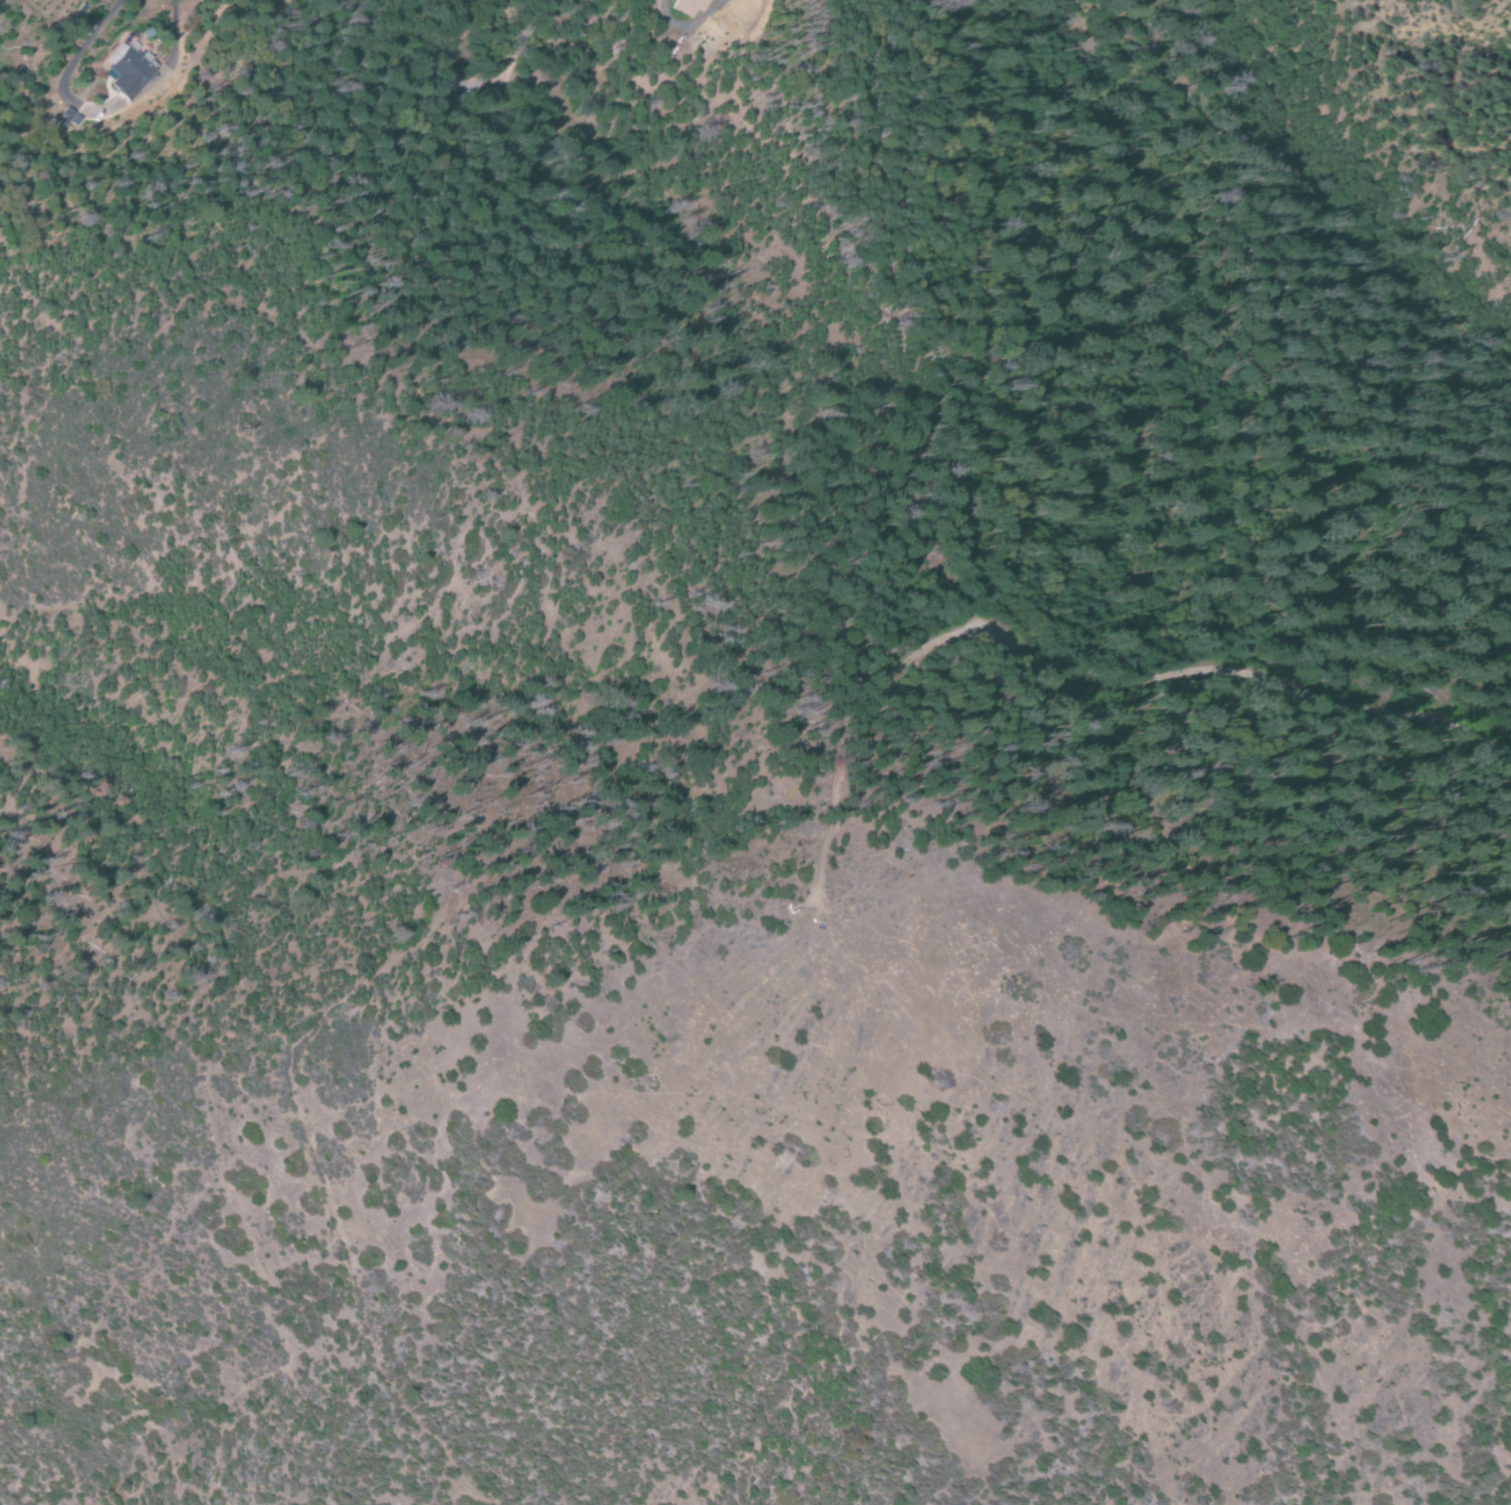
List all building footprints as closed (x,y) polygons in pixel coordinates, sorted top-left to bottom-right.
[(671,10),(691,19),(695,10),(702,14),(709,0),(676,0),(671,10)] [(104,60),(110,65),(102,73),(112,81),(109,85),(130,102),(159,67),(136,49),(138,47),(130,40),(124,48),(118,42),(104,60)]
